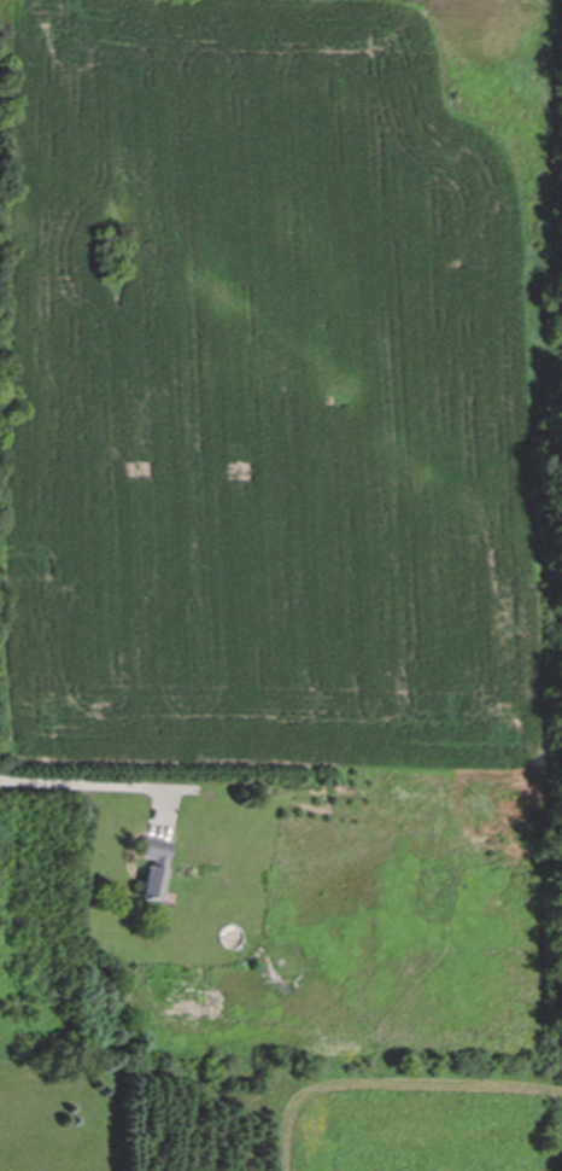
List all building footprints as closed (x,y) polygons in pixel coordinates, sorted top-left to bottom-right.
[(141,897),(159,899),(168,841),(142,837),(139,857),(147,858),(141,897)]
